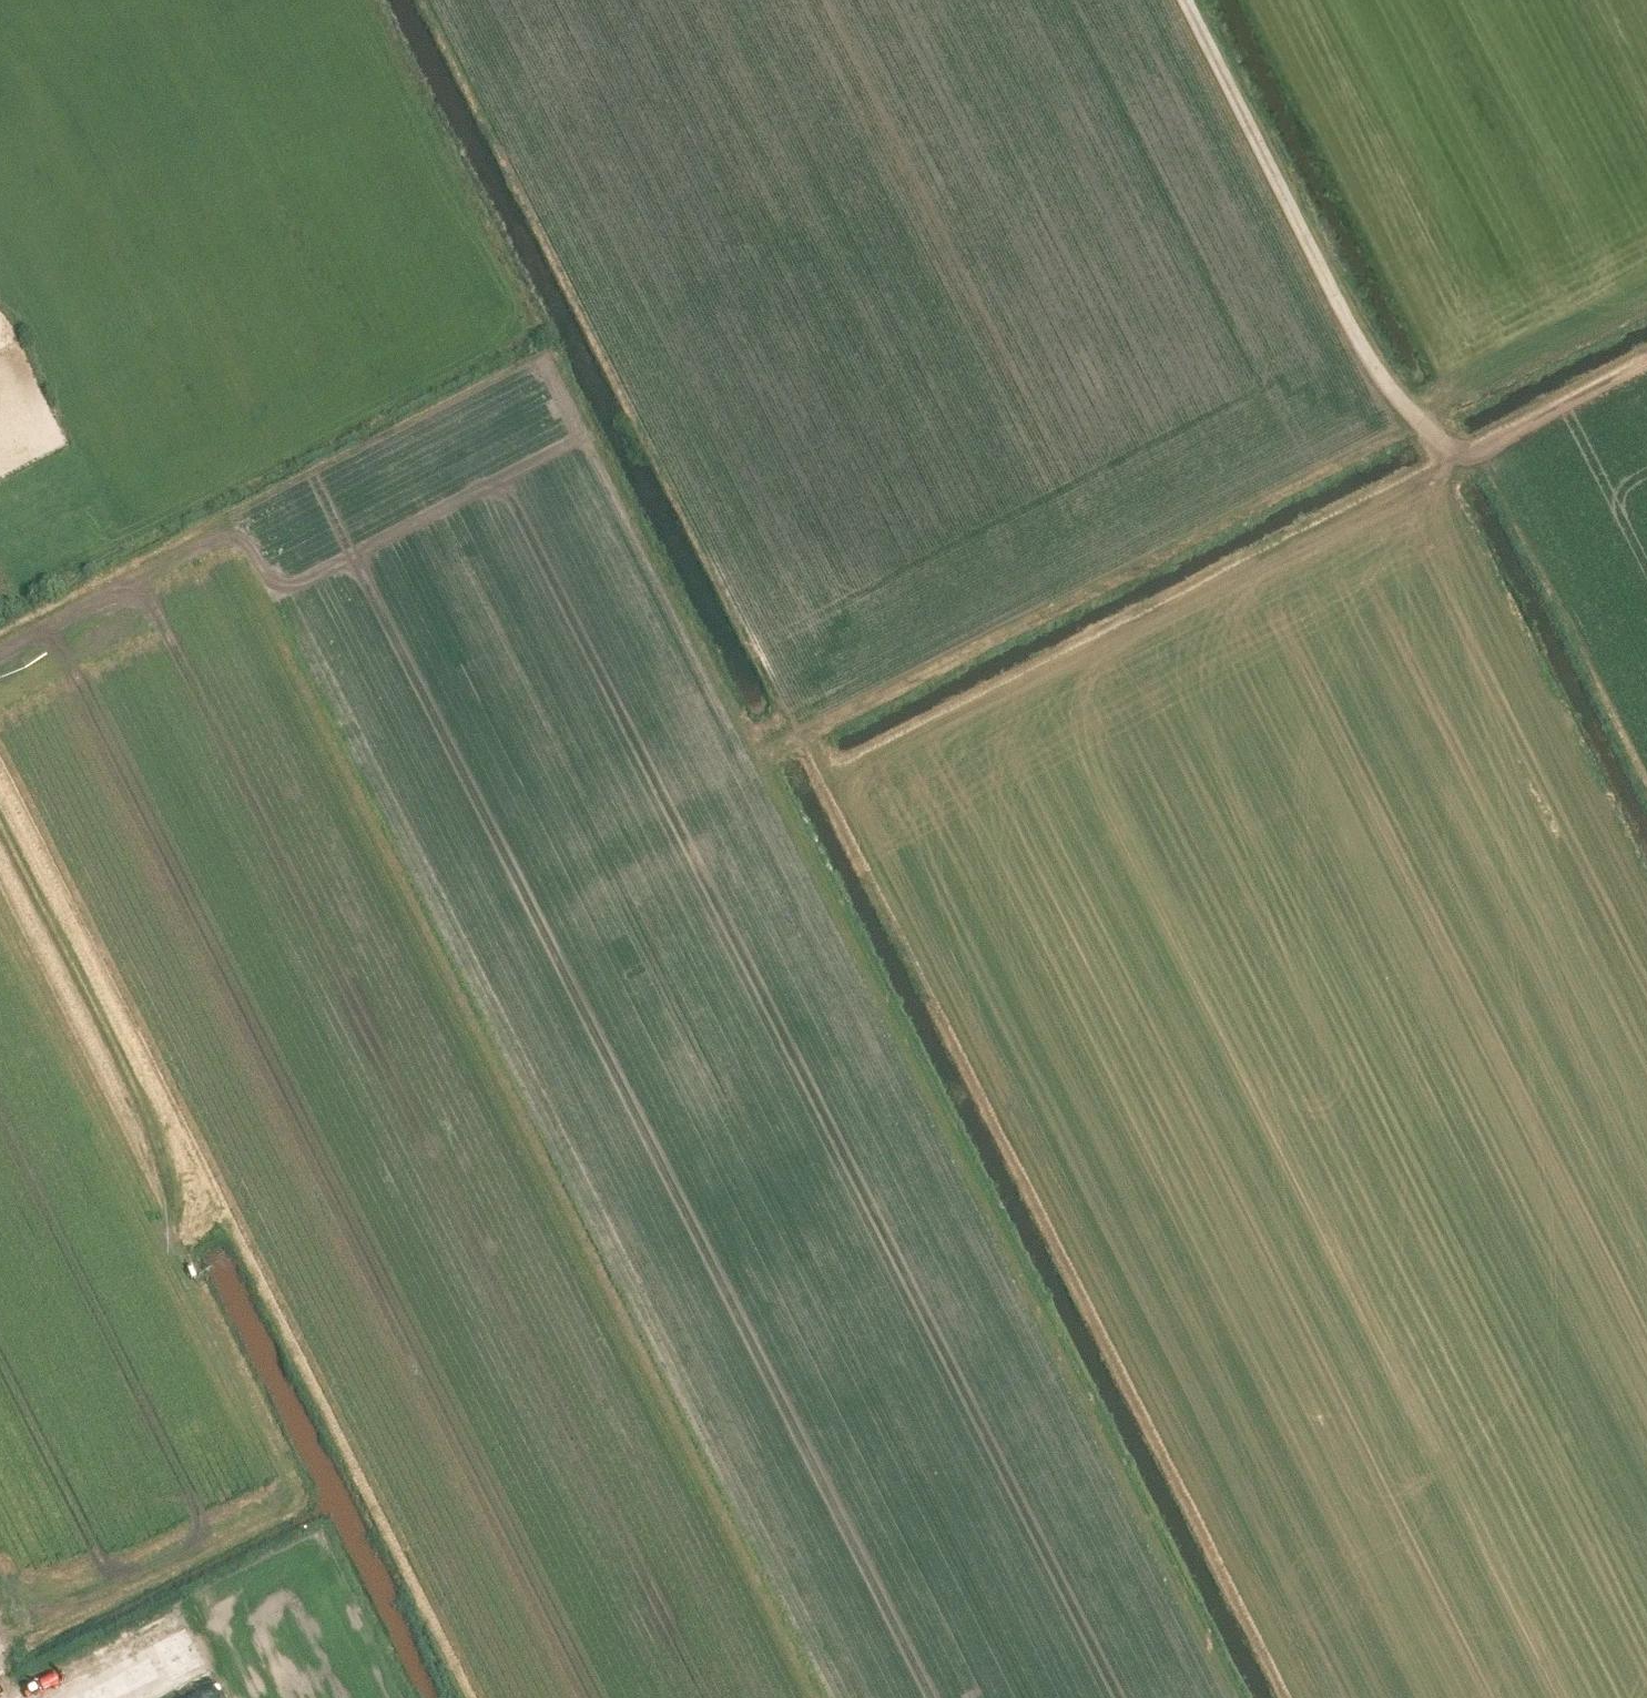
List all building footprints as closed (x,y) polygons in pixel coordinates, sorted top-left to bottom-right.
[(134,1696),(151,1689),(148,1681),(132,1688),(127,1675),(71,1697),(135,1697),(134,1696)]
